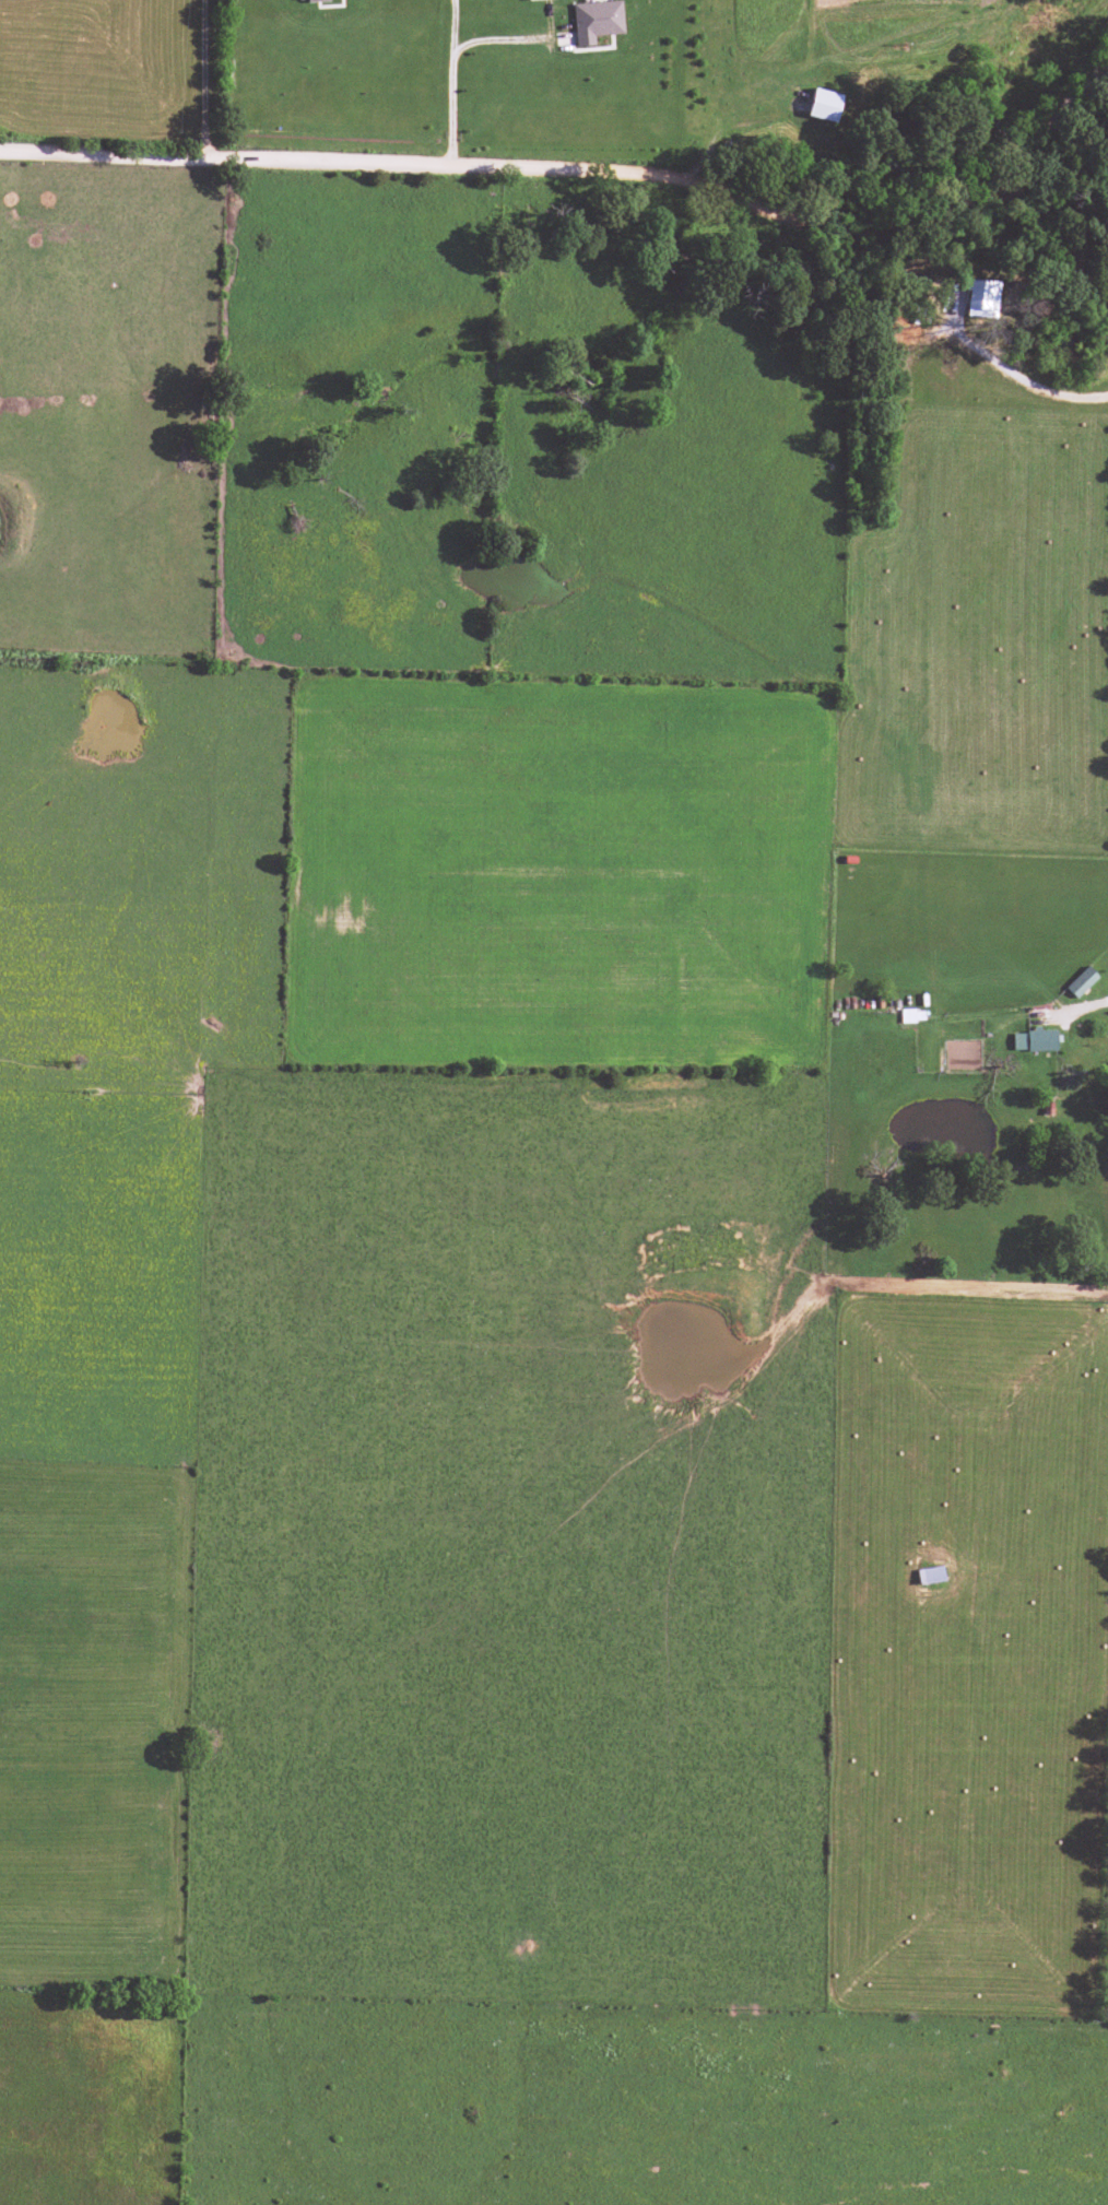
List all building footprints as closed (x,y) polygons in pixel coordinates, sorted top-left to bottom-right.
[(594,36),(622,34),(621,1),(573,4),(575,46),(594,45),(594,36)] [(841,95),(813,88),(806,116),(833,123),(841,95)] [(965,316),(994,319),(998,283),(969,279),(965,316)] [(1055,1030),(1040,1031),(1012,1031),(1012,1052),(1055,1051),(1055,1030)] [(941,1566),(915,1570),(918,1585),(943,1581),(941,1566)]
